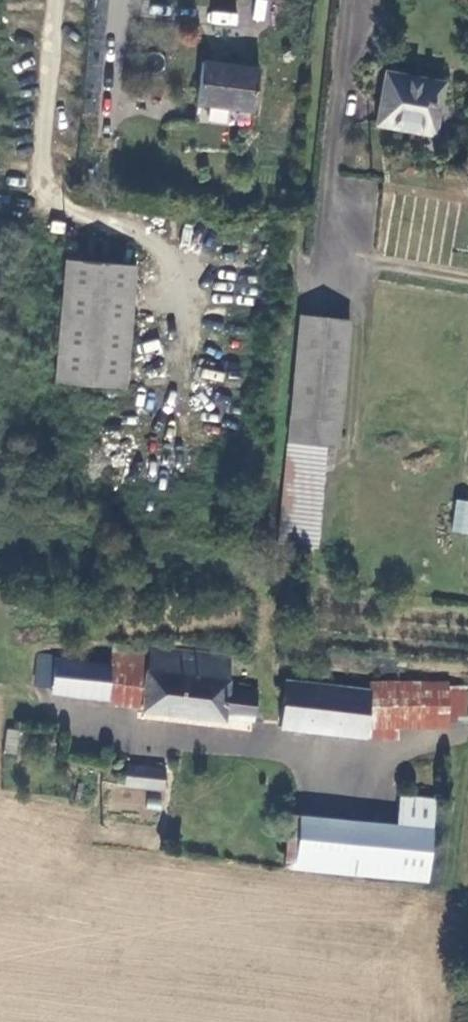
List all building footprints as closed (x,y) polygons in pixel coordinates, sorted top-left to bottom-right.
[(259,69),(202,62),(196,104),(253,111),(259,69)] [(434,135),(443,82),(385,72),(377,125),(434,135)] [(196,104),(194,121),(251,128),(253,111),(196,104)] [(124,388),(134,265),(65,259),(55,382),(124,388)] [(288,442),(325,446),(337,447),(350,320),(300,315),(288,442)] [(288,442),(278,543),(315,547),(325,446),(288,442)] [(452,531),(467,533),(467,500),(455,498),(452,531)] [(106,698),(106,702),(143,707),(149,650),(112,646),(110,667),(106,698)] [(149,650),(143,707),(142,712),(225,721),(225,718),(254,721),(258,690),(229,687),(232,656),(149,647),(149,650)] [(35,685),(52,687),(55,660),(56,657),(39,655),(35,685)] [(55,660),(52,687),(52,691),(106,698),(110,667),(55,660)] [(369,691),(285,681),(280,727),(379,738),(381,720),(366,718),(369,691)] [(369,682),(369,691),(366,718),(381,720),(465,721),(465,688),(445,688),(445,684),(369,682)] [(16,754),(19,729),(6,728),(3,753),(16,754)] [(162,789),(165,771),(127,765),(124,783),(162,789)] [(289,815),(284,866),(427,881),(435,800),(404,797),(401,826),(289,815)]
